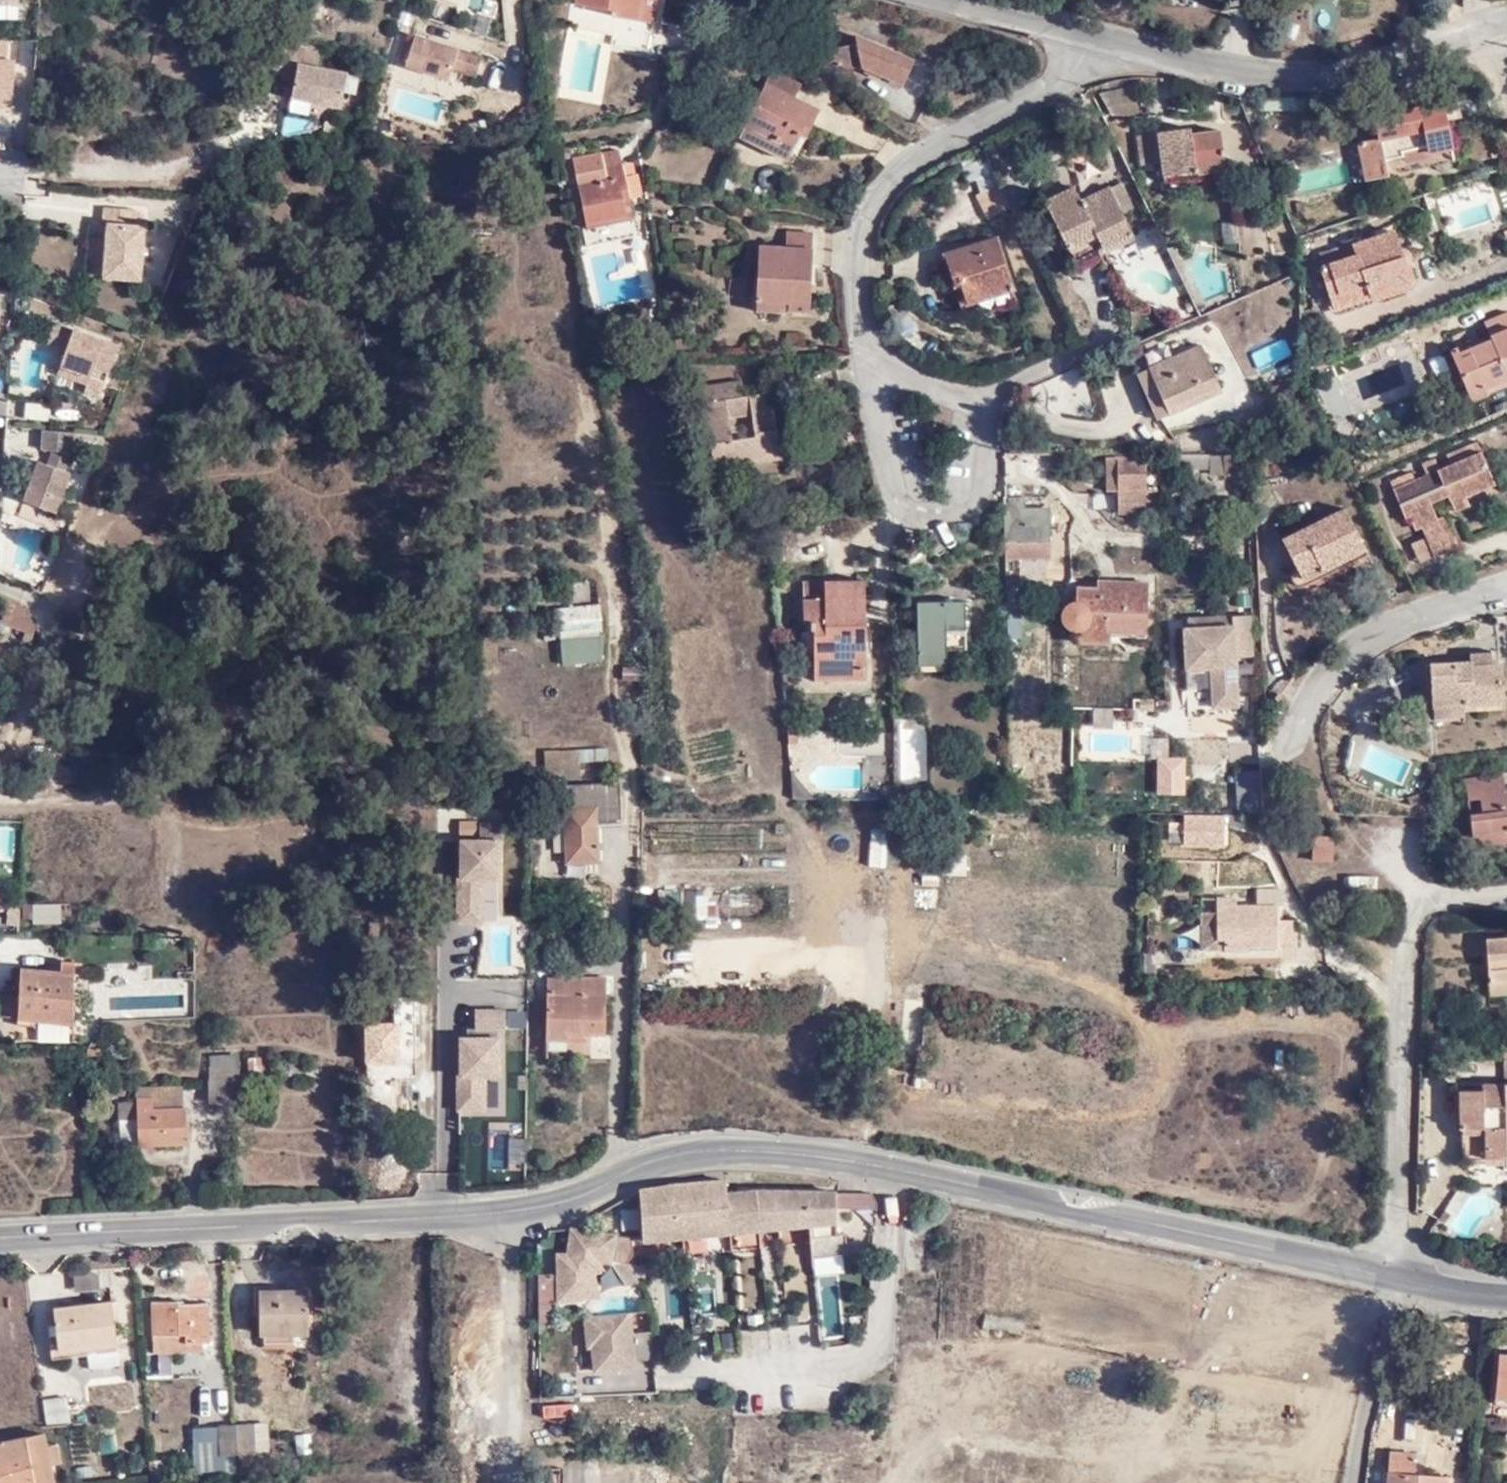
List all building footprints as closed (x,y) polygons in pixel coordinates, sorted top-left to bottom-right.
[(22,0),(0,0),(0,20),(15,21),(16,7),(22,7),(22,0)] [(614,1),(609,32),(648,39),(656,0),(642,0),(640,6),(614,1)] [(851,30),(854,42),(813,50),(817,67),(836,64),(840,67),(858,64),(902,82),(914,59),(851,30)] [(469,101),(485,55),(416,32),(400,77),(469,101)] [(8,41),(0,40),(0,62),(8,63),(8,41)] [(281,45),(270,67),(291,81),(288,98),(337,107),(344,75),(314,69),(300,66),(303,48),(281,45)] [(300,66),(314,69),(318,50),(303,48),(300,66)] [(8,63),(0,62),(0,99),(13,100),(17,63),(8,63)] [(800,83),(770,69),(739,133),(785,158),(790,150),(796,153),(817,109),(792,97),(800,83)] [(1133,85),(1100,93),(1111,115),(1140,117),(1133,85)] [(1357,140),(1365,178),(1454,160),(1447,118),(1458,115),(1455,97),(1373,112),(1377,135),(1357,140)] [(13,100),(0,99),(0,107),(13,108),(13,100)] [(290,117),(287,132),(313,138),(317,123),(290,117)] [(1161,163),(1162,170),(1180,168),(1180,163),(1191,162),(1191,155),(1219,153),(1217,129),(1189,130),(1188,124),(1157,126),(1158,129),(1137,131),(1140,165),(1161,163)] [(1226,153),(1219,153),(1191,155),(1191,162),(1180,163),(1180,168),(1162,170),(1163,176),(1226,169),(1228,168),(1230,166),(1231,164),(1231,161),(1232,159),(1230,157),(1229,154),(1226,153)] [(575,159),(578,183),(606,179),(604,170),(602,154),(575,159)] [(606,179),(578,183),(585,223),(624,217),(620,193),(627,191),(623,167),(604,170),(606,179)] [(1036,193),(1066,254),(1090,243),(1097,257),(1132,241),(1118,213),(1134,207),(1121,181),(1108,187),(1104,179),(1075,191),(1069,178),(1036,193)] [(1001,192),(997,185),(975,196),(986,219),(1009,209),(1001,192)] [(635,235),(627,191),(620,193),(624,217),(585,223),(581,224),(585,245),(635,235)] [(113,220),(125,219),(141,219),(142,209),(109,207),(108,220),(113,220)] [(113,220),(109,278),(145,280),(148,225),(141,224),(141,219),(125,219),(113,220)] [(1319,265),(1328,291),(1368,278),(1371,277),(1375,290),(1407,280),(1403,262),(1404,261),(1405,260),(1406,259),(1407,257),(1407,255),(1407,254),(1407,252),(1407,250),(1406,249),(1405,248),(1404,246),(1403,245),(1401,244),(1399,244),(1398,244),(1396,244),(1391,229),(1351,241),(1355,252),(1333,260),(1319,265)] [(787,298),(787,306),(807,306),(809,230),(781,231),(781,243),(756,243),(755,297),(787,298)] [(1329,248),(1333,260),(1355,252),(1351,241),(1329,248)] [(944,261),(960,310),(1011,294),(994,245),(944,261)] [(1368,278),(1328,291),(1333,304),(1375,290),(1371,277),(1368,278)] [(960,310),(964,321),(1014,304),(1011,294),(960,310)] [(755,297),(754,308),(786,309),(787,306),(787,298),(755,297)] [(1470,393),(1487,387),(1488,390),(1506,383),(1506,317),(1490,324),(1496,340),(1469,350),(1462,333),(1455,337),(1459,346),(1452,349),(1470,393)] [(101,345),(38,323),(32,342),(52,348),(46,365),(76,375),(72,389),(87,393),(101,345)] [(1194,340),(1141,367),(1164,410),(1215,385),(1194,340)] [(1132,372),(1153,416),(1164,410),(1141,367),(1132,372)] [(697,383),(709,459),(777,448),(767,387),(737,392),(734,377),(697,383)] [(1488,390),(1487,387),(1470,393),(1475,404),(1506,391),(1506,383),(1488,390)] [(60,458),(62,435),(31,434),(30,454),(42,455),(41,467),(28,466),(14,508),(44,519),(60,475),(56,474),(60,458)] [(1419,463),(1425,475),(1413,480),(1409,470),(1388,478),(1403,517),(1407,516),(1410,522),(1413,521),(1416,527),(1420,526),(1436,520),(1429,503),(1447,496),(1449,499),(1464,494),(1490,484),(1478,453),(1480,452),(1476,441),(1434,459),(1433,457),(1419,463)] [(1143,503),(1143,489),(1141,456),(1101,457),(1101,491),(1114,491),(1114,503),(1143,503)] [(1153,489),(1143,489),(1143,503),(1153,502),(1153,489)] [(1468,507),(1464,494),(1449,499),(1453,512),(1468,507)] [(1006,502),(1007,561),(1034,560),(1034,545),(1050,545),(1049,511),(1025,511),(1024,500),(1006,500),(1006,502)] [(1282,536),(1295,566),(1315,559),(1317,564),(1331,558),(1333,564),(1364,548),(1344,506),(1282,536)] [(1456,547),(1444,517),(1436,520),(1420,526),(1425,537),(1408,544),(1417,564),(1433,557),(1432,555),(1456,547)] [(1051,560),(1050,545),(1034,545),(1034,560),(1051,560)] [(1367,554),(1364,548),(1333,564),(1331,558),(1317,564),(1315,559),(1295,566),(1293,568),(1292,569),(1290,571),(1290,573),(1289,575),(1290,577),(1290,579),(1291,580),(1292,582),(1294,583),(1295,585),(1297,585),(1299,586),(1301,585),(1303,585),(1305,584),(1367,554)] [(806,652),(806,659),(858,660),(857,579),(793,579),(794,623),(798,623),(805,623),(806,652)] [(1080,632),(1114,631),(1152,631),(1150,582),(1116,582),(1116,590),(1101,590),(1099,590),(1081,590),(1081,605),(1073,605),(1071,606),(1069,607),(1068,609),(1067,610),(1065,612),(1065,614),(1064,616),(1064,619),(1064,621),(1065,623),(1066,625),(1067,627),(1069,629),(1070,630),(1071,631),(1073,632),(1080,632)] [(917,665),(946,665),(945,649),(963,648),(963,602),(916,602),(917,665)] [(561,668),(606,665),(601,606),(556,609),(561,668)] [(1242,708),(1237,659),(1254,657),(1250,615),(1230,617),(1231,625),(1186,630),(1180,631),(1184,674),(1210,672),(1214,711),(1214,712),(1242,708)] [(1231,625),(1230,617),(1230,615),(1185,620),(1186,630),(1231,625)] [(798,652),(806,652),(805,623),(798,623),(798,652)] [(1114,645),(1114,631),(1080,632),(1081,645),(1114,645)] [(1473,654),(1473,666),(1473,669),(1496,669),(1495,655),(1473,654)] [(859,672),(858,660),(806,659),(807,672),(856,672),(859,672)] [(1432,666),(1434,709),(1465,708),(1505,707),(1503,669),(1496,669),(1473,669),(1473,666),(1432,666)] [(1434,709),(1434,724),(1466,722),(1465,708),(1434,709)] [(928,730),(909,730),(909,777),(928,777),(928,730)] [(549,770),(564,770),(564,748),(563,745),(561,747),(548,748),(549,770)] [(611,745),(563,745),(564,748),(564,770),(567,773),(607,772),(612,772),(611,745)] [(1262,810),(1262,770),(1236,770),(1236,811),(1262,810)] [(568,781),(568,802),(598,801),(598,792),(624,792),(624,778),(568,781)] [(1506,794),(1504,780),(1467,782),(1467,801),(1482,800),(1482,817),(1470,818),(1470,839),(1489,838),(1490,846),(1506,845),(1506,794)] [(598,801),(568,802),(570,856),(602,857),(601,818),(624,816),(624,792),(598,792),(598,801)] [(521,826),(521,796),(486,796),(485,828),(521,826)] [(1247,825),(1221,825),(1221,836),(1227,836),(1227,853),(1247,852),(1247,825)] [(1331,838),(1312,837),(1311,861),(1332,860),(1331,838)] [(1463,850),(1490,846),(1489,838),(1470,839),(1462,840),(1463,850)] [(1185,842),(1171,842),(1171,856),(1185,857),(1185,842)] [(1213,862),(1213,889),(1227,889),(1227,861),(1213,862)] [(467,883),(466,910),(509,912),(509,892),(493,893),(494,883),(467,883)] [(1276,943),(1276,920),(1277,888),(1253,888),(1253,906),(1233,906),(1233,899),(1214,899),(1214,913),(1200,912),(1200,950),(1245,950),(1250,944),(1276,944),(1276,943)] [(790,897),(787,895),(662,895),(663,926),(790,925),(790,897)] [(23,905),(24,927),(62,925),(61,904),(23,905)] [(1295,920),(1276,920),(1276,943),(1295,942),(1295,920)] [(1506,983),(1506,940),(1483,942),(1485,984),(1506,983)] [(59,955),(59,966),(72,966),(72,955),(59,955)] [(21,967),(20,988),(71,989),(73,966),(72,966),(59,966),(21,967)] [(583,991),(550,991),(550,1037),(571,1037),(571,1029),(606,1031),(608,974),(583,973),(583,991)] [(551,973),(550,991),(583,991),(583,973),(551,973)] [(193,979),(112,979),(111,1011),(193,1011),(193,979)] [(1485,984),(1487,996),(1506,995),(1506,983),(1485,984)] [(71,989),(20,988),(18,1002),(17,1015),(17,1018),(33,1018),(72,1017),(71,989)] [(366,1017),(366,1057),(416,1055),(416,990),(396,990),(396,1018),(366,1017)] [(0,1000),(0,1013),(17,1015),(18,1002),(0,1000)] [(462,1038),(506,1038),(506,1010),(462,1010),(462,1038)] [(17,1018),(16,1027),(33,1028),(33,1018),(17,1018)] [(457,1115),(487,1115),(487,1085),(502,1085),(502,1042),(458,1042),(457,1115)] [(206,1103),(237,1104),(237,1057),(210,1060),(206,1085),(206,1103)] [(1501,1058),(1503,1088),(1458,1091),(1459,1129),(1463,1128),(1464,1163),(1488,1163),(1489,1158),(1506,1158),(1506,1057),(1501,1058)] [(260,1059),(247,1059),(247,1084),(260,1084),(260,1059)] [(135,1083),(136,1097),(154,1098),(153,1108),(184,1108),(185,1087),(158,1086),(158,1083),(135,1083)] [(488,1086),(487,1115),(500,1115),(501,1086),(488,1086)] [(116,1098),(116,1119),(136,1119),(136,1097),(116,1098)] [(154,1098),(136,1097),(136,1119),(136,1143),(185,1143),(184,1108),(153,1108),(154,1098)] [(116,1144),(136,1143),(136,1119),(116,1119),(116,1144)] [(663,1186),(643,1185),(640,1186),(640,1187),(639,1187),(642,1235),(829,1225),(829,1194),(840,1193),(840,1178),(790,1177),(790,1190),(768,1189),(741,1190),(740,1181),(726,1179),(726,1169),(691,1170),(691,1181),(679,1181),(678,1172),(662,1173),(663,1186)] [(846,1210),(864,1210),(864,1194),(846,1194),(846,1210)] [(573,1226),(573,1253),(605,1257),(608,1232),(573,1226)] [(863,1270),(863,1260),(846,1252),(813,1253),(812,1271),(863,1270)] [(100,1273),(73,1275),(75,1291),(101,1289),(100,1273)] [(673,1309),(690,1307),(688,1284),(671,1286),(673,1309)] [(261,1290),(261,1335),(310,1334),(310,1290),(261,1290)] [(151,1302),(154,1351),(195,1349),(195,1341),(209,1341),(207,1307),(179,1307),(179,1301),(151,1302)] [(90,1345),(117,1344),(113,1302),(55,1307),(59,1348),(90,1345)] [(631,1363),(627,1308),(583,1311),(585,1341),(590,1341),(591,1366),(631,1363)] [(792,1326),(794,1348),(821,1345),(819,1324),(792,1326)] [(118,1365),(117,1344),(90,1345),(90,1367),(118,1365)] [(1506,1400),(1506,1357),(1499,1357),(1496,1399),(1506,1400)] [(68,1398),(45,1399),(46,1423),(68,1422),(68,1398)] [(268,1423),(235,1424),(236,1452),(269,1451),(268,1423)] [(236,1452),(235,1424),(222,1425),(223,1453),(236,1452)] [(222,1425),(196,1426),(197,1475),(223,1475),(223,1453),(222,1425)] [(0,1441),(0,1482),(51,1482),(46,1465),(40,1443),(38,1432),(0,1441)] [(52,1440),(40,1443),(46,1465),(58,1462),(52,1440)] [(1389,1455),(1387,1474),(1417,1476),(1418,1457),(1389,1455)] [(1387,1474),(1387,1482),(1448,1482),(1449,1478),(1417,1476),(1387,1474)]
